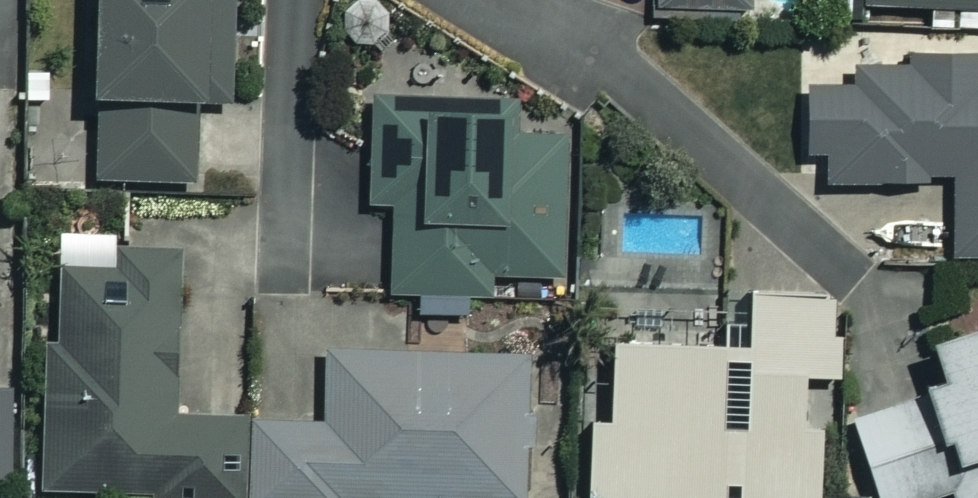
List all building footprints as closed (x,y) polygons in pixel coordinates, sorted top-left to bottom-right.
[(81,100),(90,101),(89,181),(184,181),(185,104),(221,105),(222,0),(82,0),(81,100)] [(651,14),(743,19),(745,0),(652,0),(651,14)] [(858,6),(977,10),(977,0),(859,0),(858,6)] [(899,69),(844,69),(844,89),(800,89),(800,154),(819,154),(819,182),(947,182),(947,256),(977,256),(977,80),(977,60),(899,59),(899,69)] [(505,101),(367,97),(363,204),(389,205),(386,294),(481,297),(482,275),(551,278),(556,135),(503,133),(505,101)] [(243,417),(170,416),(173,252),(109,251),(109,270),(55,269),(52,373),(40,373),(38,492),(146,494),(146,497),(241,497),(243,417)] [(743,300),(741,349),(606,345),(603,422),(585,422),(582,497),(815,497),(818,398),(798,397),(799,378),(831,378),(833,303),(743,300)] [(918,344),(932,389),(845,416),(871,497),(924,497),(948,491),(950,497),(977,497),(977,325),(918,344)] [(241,497),(518,497),(521,356),(321,352),(320,419),(243,417),(241,497)]
